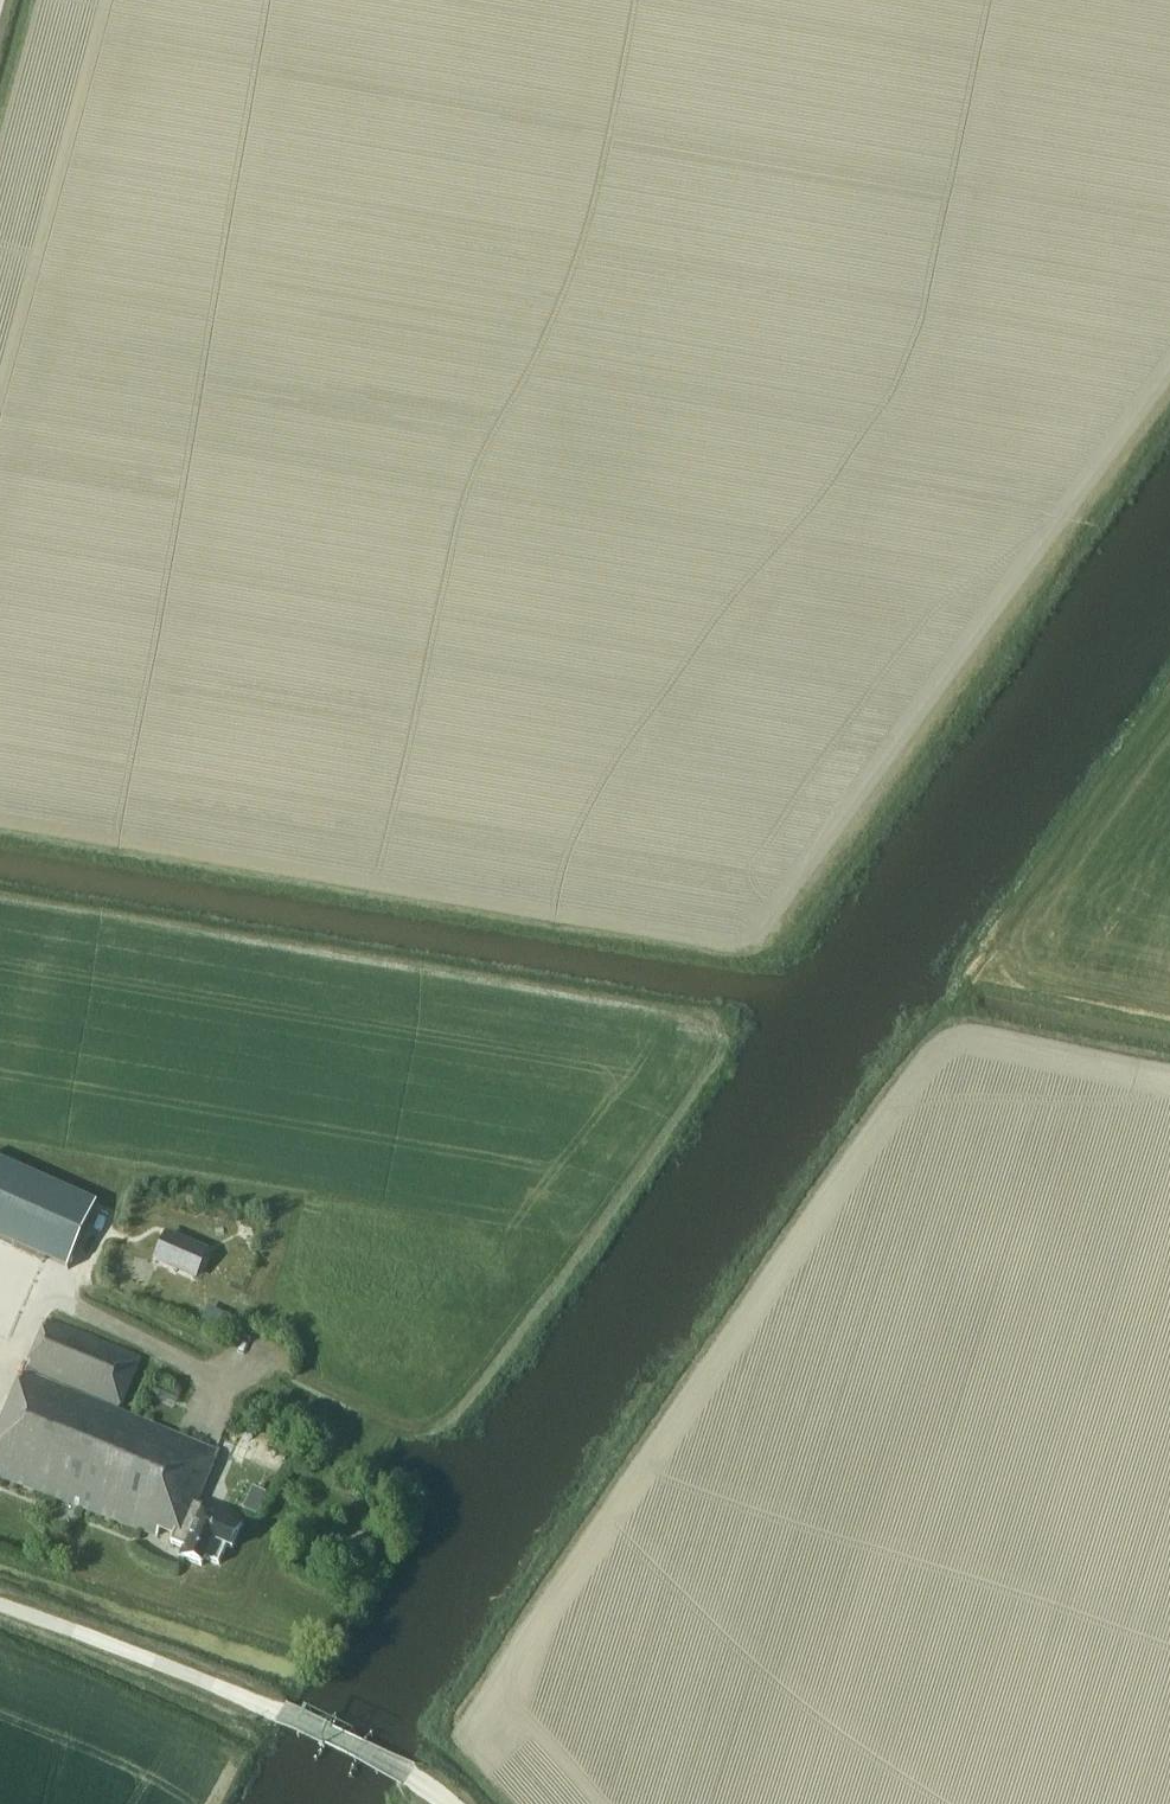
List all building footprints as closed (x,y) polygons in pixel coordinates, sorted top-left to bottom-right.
[(68,1269),(97,1204),(0,1161),(0,1239),(68,1269)] [(166,1235),(154,1263),(195,1281),(207,1253),(166,1235)] [(243,1525),(196,1505),(219,1452),(117,1411),(140,1358),(47,1320),(0,1429),(0,1476),(157,1536),(161,1526),(175,1532),(171,1542),(185,1548),(182,1557),(202,1566),(205,1559),(219,1565),(227,1546),(233,1548),(243,1525)]
